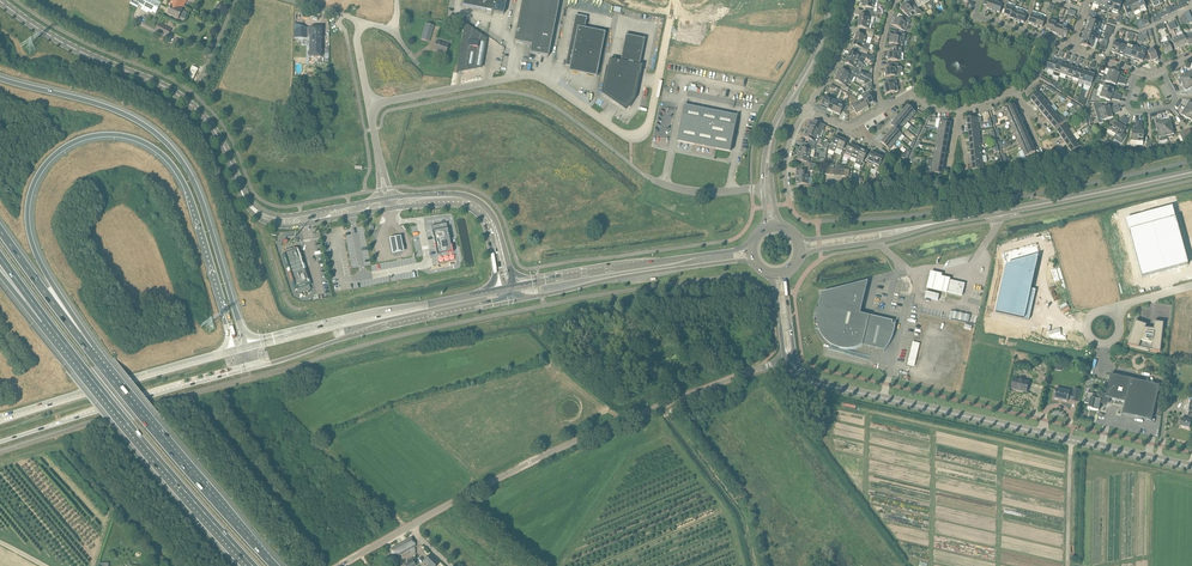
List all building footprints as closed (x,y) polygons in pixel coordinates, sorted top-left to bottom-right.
[(156,13),(144,7),(147,0),(132,0),(131,0),(129,4),(137,8),(139,5),(142,7),(141,10),(147,13),(148,11),(152,13),(152,12),(155,14),(156,13)] [(163,0),(147,0),(144,7),(156,13),(160,4),(163,0)] [(169,5),(171,6),(179,10),(181,7),(184,0),(171,0),(169,5)] [(462,6),(504,14),(507,0),(463,0),(462,6)] [(513,42),(531,45),(529,53),(548,57),(559,0),(522,0),(513,42)] [(983,5),(987,6),(986,8),(990,9),(989,11),(993,12),(996,2),(993,1),(993,0),(985,0),(983,5)] [(1009,2),(1009,0),(1004,0),(1003,3),(1000,2),(1000,3),(996,2),(993,12),(996,13),(996,12),(1000,13),(1003,5),(1007,6),(1007,4),(1008,4),(1009,2)] [(1109,0),(1102,0),(1099,6),(1098,9),(1105,12),(1109,0)] [(1115,1),(1112,0),(1109,0),(1105,12),(1111,14),(1112,11),(1115,1)] [(1143,1),(1143,0),(1138,0),(1136,1),(1140,10),(1146,7),(1143,1)] [(875,2),(861,1),(861,4),(862,4),(862,8),(866,8),(865,12),(876,14),(878,14),(880,14),(881,11),(878,11),(878,2),(875,2)] [(903,5),(900,9),(910,18),(913,15),(911,13),(914,11),(916,13),(919,9),(910,1),(907,4),(906,4),(904,6),(903,5)] [(1115,1),(1112,11),(1119,13),(1122,3),(1115,1)] [(1134,13),(1140,10),(1136,1),(1130,4),(1134,13)] [(1015,5),(1009,2),(1008,4),(1007,4),(1007,6),(1004,14),(1008,16),(1007,17),(1011,18),(1015,6),(1015,5)] [(1134,13),(1130,4),(1123,7),(1129,19),(1135,16),(1134,13)] [(183,8),(181,7),(179,10),(171,6),(167,14),(178,19),(182,11),(183,8)] [(613,6),(611,14),(618,15),(620,8),(613,6)] [(1020,12),(1022,8),(1015,6),(1011,18),(1014,19),(1014,21),(1017,22),(1020,12)] [(1033,13),(1033,11),(1034,7),(1030,6),(1028,11),(1022,8),(1020,12),(1017,22),(1020,23),(1021,22),(1024,23),(1027,14),(1031,15),(1032,13),(1033,13)] [(1166,16),(1164,13),(1163,10),(1157,13),(1160,18),(1166,16)] [(1040,13),(1033,11),(1033,13),(1032,13),(1031,15),(1029,23),(1032,24),(1032,25),(1035,27),(1039,17),(1040,13)] [(878,14),(876,14),(870,13),(865,12),(865,15),(860,15),(859,21),(870,23),(872,17),(877,18),(878,14)] [(1050,19),(1052,14),(1048,12),(1046,17),(1043,16),(1042,18),(1039,17),(1035,27),(1038,28),(1039,26),(1043,27),(1045,20),(1049,21),(1050,19)] [(587,18),(575,15),(565,65),(570,66),(569,71),(596,77),(605,33),(585,29),(587,18)] [(895,21),(893,25),(905,32),(909,25),(912,21),(905,17),(903,21),(898,18),(896,21),(895,21)] [(1148,25),(1145,17),(1135,22),(1138,29),(1148,25)] [(1053,20),(1050,19),(1049,21),(1047,29),(1050,30),(1050,32),(1053,33),(1057,23),(1053,22),(1053,20)] [(1098,30),(1100,23),(1089,19),(1088,22),(1090,22),(1088,26),(1098,30)] [(869,29),(870,23),(859,21),(858,27),(867,29),(866,33),(874,35),(875,30),(869,29)] [(1059,37),(1063,27),(1059,25),(1060,24),(1057,23),(1053,33),(1057,34),(1056,35),(1059,37)] [(1070,28),(1067,26),(1067,25),(1064,23),(1063,27),(1059,37),(1063,38),(1063,36),(1067,37),(1070,28)] [(171,30),(159,24),(155,30),(168,36),(171,30)] [(296,25),(295,24),(295,38),(307,38),(307,28),(296,25)] [(1097,33),(1098,30),(1088,26),(1087,31),(1085,30),(1085,32),(1096,36),(1100,37),(1101,34),(1097,33)] [(1114,28),(1109,26),(1107,26),(1105,32),(1112,35),(1114,28)] [(322,28),(310,28),(309,58),(322,58),(322,28)] [(471,32),(464,28),(457,73),(457,72),(458,72),(466,70),(474,69),(480,38),(471,32)] [(424,31),(421,39),(429,42),(432,34),(424,31)] [(892,39),(890,39),(889,43),(903,46),(905,39),(906,34),(898,32),(897,37),(892,35),(892,39)] [(1099,40),(1100,37),(1096,36),(1085,32),(1084,34),(1085,35),(1084,39),(1094,42),(1095,39),(1099,40)] [(1112,35),(1105,32),(1103,36),(1105,37),(1104,39),(1108,40),(1109,38),(1109,39),(1111,34),(1112,35)] [(873,39),(874,35),(866,33),(865,36),(857,34),(855,40),(866,43),(868,37),(873,39)] [(1189,46),(1183,34),(1177,37),(1182,47),(1188,44),(1189,46)] [(1191,45),(1191,38),(1190,34),(1184,37),(1183,34),(1189,46),(1191,45)] [(645,39),(625,35),(620,62),(609,60),(603,93),(626,109),(633,99),(638,74),(640,74),(642,66),(639,66),(645,39)] [(1172,42),(1171,40),(1169,36),(1163,39),(1165,43),(1161,45),(1165,54),(1173,51),(1169,44),(1172,42)] [(1176,50),(1182,47),(1177,37),(1171,40),(1172,42),(1176,50)] [(1092,49),(1094,42),(1084,39),(1082,43),(1081,43),(1080,45),(1092,49)] [(1122,42),(1115,39),(1111,52),(1115,54),(1115,55),(1117,56),(1121,45),(1122,42)] [(871,45),(866,43),(855,40),(853,46),(861,49),(860,52),(868,55),(871,45)] [(446,54),(449,45),(436,41),(433,50),(446,54)] [(1127,47),(1121,45),(1117,56),(1119,57),(1119,55),(1124,57),(1127,47)] [(1134,47),(1128,45),(1127,45),(1127,47),(1124,57),(1126,57),(1126,56),(1130,57),(1134,47)] [(1136,61),(1140,49),(1134,47),(1130,57),(1135,59),(1134,60),(1136,61)] [(902,48),(891,48),(891,52),(889,52),(889,56),(888,56),(888,61),(902,61),(902,53),(902,48)] [(1143,60),(1146,52),(1140,49),(1136,61),(1138,62),(1139,60),(1143,62),(1143,60)] [(1146,52),(1143,60),(1147,62),(1151,60),(1152,62),(1156,60),(1157,61),(1159,60),(1154,49),(1148,52),(1147,52),(1146,52)] [(868,55),(860,52),(858,56),(850,52),(847,58),(858,62),(861,57),(866,59),(868,55)] [(1056,61),(1053,60),(1054,56),(1051,55),(1050,59),(1051,60),(1048,70),(1054,72),(1057,62),(1056,61)] [(863,65),(858,62),(847,58),(845,64),(853,67),(852,71),(859,74),(863,65)] [(1060,59),(1059,58),(1057,58),(1056,61),(1057,62),(1054,72),(1053,75),(1059,77),(1060,74),(1064,64),(1062,64),(1059,62),(1060,59)] [(1067,61),(1065,60),(1064,60),(1062,64),(1064,64),(1060,74),(1067,76),(1070,66),(1069,66),(1065,65),(1067,61)] [(1073,63),(1071,62),(1070,62),(1069,66),(1070,66),(1067,76),(1073,78),(1076,68),(1075,68),(1071,67),(1073,63)] [(887,72),(885,72),(886,77),(895,76),(895,77),(901,76),(900,73),(901,72),(902,72),(903,71),(903,70),(903,69),(902,67),(901,67),(899,67),(898,63),(889,64),(889,68),(886,69),(887,72)] [(1081,70),(1078,69),(1079,65),(1076,64),(1075,68),(1076,68),(1073,78),(1079,80),(1082,70),(1081,70)] [(192,66),(186,79),(192,82),(194,78),(198,71),(198,69),(192,66)] [(1085,67),(1084,67),(1082,66),(1081,70),(1082,70),(1079,80),(1085,82),(1089,73),(1087,72),(1084,71),(1085,67)] [(1091,69),(1090,69),(1089,68),(1087,72),(1089,73),(1085,82),(1092,85),(1095,75),(1090,73),(1091,69)] [(859,74),(852,71),(850,74),(841,69),(838,75),(848,81),(851,75),(857,78),(859,74)] [(1104,74),(1126,82),(1127,79),(1120,76),(1119,76),(1120,73),(1109,70),(1107,75),(1104,74)] [(1125,85),(1126,82),(1104,74),(1102,80),(1116,85),(1117,83),(1118,83),(1125,85)] [(1180,86),(1189,81),(1186,74),(1179,78),(1180,79),(1177,80),(1180,86)] [(845,86),(848,81),(838,75),(835,81),(843,85),(841,88),(848,92),(850,88),(845,86)] [(896,78),(884,81),(886,89),(884,89),(886,94),(899,91),(897,83),(896,78)] [(1191,88),(1191,87),(1189,81),(1180,86),(1182,85),(1186,91),(1191,88)] [(1114,89),(1104,86),(1100,85),(1098,91),(1102,92),(1121,98),(1122,95),(1115,92),(1114,92),(1114,89)] [(868,106),(874,102),(872,99),(875,97),(872,91),(868,93),(867,91),(861,95),(864,100),(864,99),(868,106)] [(1043,97),(1039,92),(1030,99),(1034,104),(1043,97)] [(1120,101),(1121,98),(1102,92),(1100,97),(1110,101),(1111,99),(1112,99),(1112,100),(1120,101)] [(832,100),(831,99),(825,97),(822,105),(821,107),(827,109),(828,108),(831,101),(832,100)] [(1039,109),(1047,102),(1043,97),(1034,104),(1039,109)] [(869,107),(868,106),(864,99),(864,100),(858,103),(863,111),(869,107)] [(837,104),(831,101),(828,108),(827,109),(834,112),(837,104)] [(848,107),(845,105),(845,104),(839,101),(837,104),(834,112),(840,115),(842,112),(845,113),(847,110),(848,111),(848,107)] [(1043,114),(1051,107),(1047,102),(1039,109),(1043,114)] [(857,114),(863,111),(858,103),(852,106),(851,105),(848,107),(848,111),(850,110),(851,113),(855,111),(857,114)] [(1109,106),(1104,108),(1103,104),(1093,104),(1097,116),(1101,115),(1120,109),(1119,106),(1111,107),(1111,108),(1110,108),(1109,106)] [(738,116),(685,105),(678,140),(731,151),(733,140),(729,136),(730,129),(736,127),(738,116)] [(908,105),(904,110),(912,118),(917,113),(908,105)] [(1007,115),(1017,110),(1014,105),(1004,109),(1007,115)] [(1047,119),(1055,112),(1051,107),(1043,114),(1047,119)] [(1191,117),(1191,112),(1185,108),(1181,115),(1184,116),(1190,120),(1191,117)] [(1103,121),(1108,119),(1113,117),(1113,115),(1114,115),(1121,112),(1120,109),(1101,115),(1097,116),(1100,124),(1104,122),(1103,121)] [(904,110),(900,115),(908,123),(912,118),(904,110)] [(1009,121),(1020,116),(1017,110),(1007,115),(1009,121)] [(1051,124),(1060,117),(1055,112),(1047,119),(1051,124)] [(1055,129),(1067,119),(1063,114),(1060,117),(1051,124),(1055,129)] [(900,115),(895,120),(904,128),(908,123),(900,115)] [(1022,122),(1020,116),(1009,121),(1012,127),(1022,122)] [(1116,135),(1126,118),(1123,116),(1119,122),(1118,123),(1116,122),(1113,128),(1110,126),(1108,130),(1116,135)] [(1172,127),(1170,119),(1170,120),(1169,117),(1162,119),(1163,121),(1165,129),(1172,127)] [(1126,135),(1124,133),(1127,128),(1124,127),(1125,126),(1126,126),(1129,119),(1126,118),(1116,135),(1123,139),(1126,135)] [(1162,119),(1155,121),(1157,131),(1165,129),(1162,119)] [(826,125),(817,121),(814,120),(811,126),(809,125),(808,128),(807,127),(806,130),(817,135),(821,137),(826,125)] [(904,128),(895,120),(891,125),(902,135),(900,132),(904,128)] [(1137,145),(1139,122),(1136,121),(1134,129),(1135,129),(1135,130),(1132,130),(1131,145),(1137,145)] [(939,128),(950,130),(951,124),(940,122),(939,128)] [(1025,128),(1022,122),(1012,127),(1015,133),(1025,128)] [(1070,130),(1066,124),(1057,130),(1060,136),(1070,130)] [(1168,140),(1167,138),(1173,137),(1172,135),(1174,134),(1172,127),(1165,129),(1168,140)] [(898,140),(902,135),(894,128),(890,133),(898,140)] [(949,136),(950,130),(939,128),(938,135),(949,136)] [(1028,134),(1025,128),(1015,133),(1017,139),(1028,134)] [(1160,142),(1168,140),(1165,129),(1157,131),(1160,142)] [(815,141),(817,135),(806,130),(804,133),(805,134),(804,137),(810,139),(808,144),(815,146),(817,142),(815,141)] [(1073,135),(1070,130),(1060,136),(1064,141),(1073,135)] [(894,145),(898,140),(890,133),(885,138),(894,145)] [(1077,141),(1077,140),(1080,138),(1077,133),(1073,135),(1064,141),(1068,147),(1077,141)] [(1020,145),(1030,140),(1028,134),(1017,139),(1020,145)] [(948,143),(949,136),(938,135),(937,141),(948,143)] [(837,148),(841,139),(835,136),(831,146),(829,150),(835,153),(837,148)] [(848,140),(842,137),(841,139),(837,148),(843,151),(848,140)] [(890,150),(894,145),(885,138),(881,142),(886,146),(890,150)] [(1033,146),(1030,140),(1020,145),(1023,151),(1033,146)] [(946,149),(948,143),(937,141),(936,147),(946,149)] [(1071,152),(1076,149),(1081,146),(1077,141),(1068,147),(1071,152)] [(815,146),(808,144),(805,143),(803,148),(801,147),(800,150),(799,150),(798,153),(810,156),(814,157),(815,151),(814,151),(815,146)] [(850,159),(851,157),(856,147),(850,145),(844,156),(850,159)] [(1036,152),(1033,146),(1023,151),(1025,157),(1036,152)] [(856,159),(860,149),(856,147),(851,157),(856,159)] [(945,156),(946,149),(936,147),(934,154),(945,156)] [(861,166),(865,158),(868,153),(860,149),(856,159),(857,159),(855,164),(861,166)] [(873,165),(878,155),(872,152),(867,162),(873,165)] [(809,163),(810,156),(798,153),(797,157),(798,157),(798,160),(804,162),(803,166),(814,167),(815,164),(811,164),(811,163),(809,163)] [(944,162),(945,156),(934,154),(933,160),(944,162)] [(880,174),(881,172),(883,167),(880,166),(884,158),(878,155),(873,165),(871,169),(880,174)] [(943,168),(944,162),(933,160),(932,167),(943,168)] [(814,170),(814,167),(803,166),(803,171),(797,172),(797,175),(796,175),(796,178),(808,178),(808,171),(813,171),(814,171),(814,170)] [(942,175),(943,168),(932,167),(931,173),(942,175)] [(811,188),(811,184),(809,184),(808,178),(796,178),(796,182),(797,182),(797,185),(804,184),(804,189),(811,188)] [(1173,207),(1126,220),(1143,278),(1189,265),(1173,207)] [(447,223),(432,226),(432,230),(433,236),(437,254),(452,251),(452,249),(450,241),(452,240),(451,237),(450,238),(449,237),(447,227),(447,223)] [(402,238),(390,240),(393,257),(405,254),(402,238)] [(1006,266),(995,313),(1029,321),(1036,291),(1031,289),(1035,272),(1037,261),(1038,261),(1039,256),(1036,245),(1002,254),(1005,266),(1006,266)] [(298,249),(284,253),(295,288),(297,287),(299,294),(311,290),(309,283),(310,283),(309,280),(308,280),(304,269),(305,269),(304,264),(302,264),(298,250),(298,249)] [(943,276),(931,274),(927,291),(947,295),(950,280),(942,279),(943,276)] [(965,284),(949,280),(946,292),(962,296),(965,284)] [(855,317),(860,295),(857,294),(854,293),(852,293),(850,293),(848,292),(846,292),(844,293),(843,293),(841,293),(839,294),(837,294),(834,295),(832,297),(830,299),(829,300),(827,301),(825,304),(824,305),(823,307),(821,312),(820,314),(820,316),(820,319),(820,320),(820,322),(820,324),(820,326),(821,328),(822,330),(822,332),(824,334),(826,337),(827,338),(828,340),(830,341),(833,343),(841,345),(840,349),(842,350),(845,350),(847,350),(848,350),(850,350),(852,349),(854,349),(855,349),(859,347),(862,346),(863,346),(864,342),(887,348),(885,349),(884,350),(884,351),(885,349),(887,348),(888,346),(889,344),(890,343),(891,341),(892,339),(893,335),(894,331),(895,330),(895,328),(895,326),(896,324),(896,322),(895,322),(895,325),(892,324),(893,321),(869,316),(868,320),(855,317)] [(939,297),(940,295),(926,292),(926,294),(925,298),(938,301),(939,297)] [(970,315),(953,311),(951,319),(975,325),(978,316),(971,314),(970,315)] [(1136,322),(1128,345),(1160,353),(1164,323),(1154,322),(1154,330),(1145,329),(1147,325),(1136,322)] [(915,366),(920,343),(911,341),(906,365),(915,366)] [(1099,396),(1098,400),(1090,398),(1088,409),(1098,411),(1100,404),(1106,405),(1110,402),(1110,399),(1125,402),(1122,414),(1152,421),(1160,386),(1111,375),(1106,395),(1102,394),(1099,396)] [(1029,382),(1021,380),(1014,379),(1011,389),(1026,392),(1029,382)] [(1070,393),(1056,389),(1054,399),(1068,401),(1068,399),(1072,400),(1072,401),(1077,402),(1080,390),(1074,389),(1073,395),(1069,394),(1070,393)] [(1189,411),(1187,420),(1181,419),(1180,426),(1190,428),(1191,421),(1191,416),(1191,401),(1190,400),(1189,411)] [(412,549),(414,547),(416,546),(411,538),(390,550),(395,558),(406,552),(412,549)] [(439,563),(430,554),(423,561),(428,565),(437,565),(439,563)]
